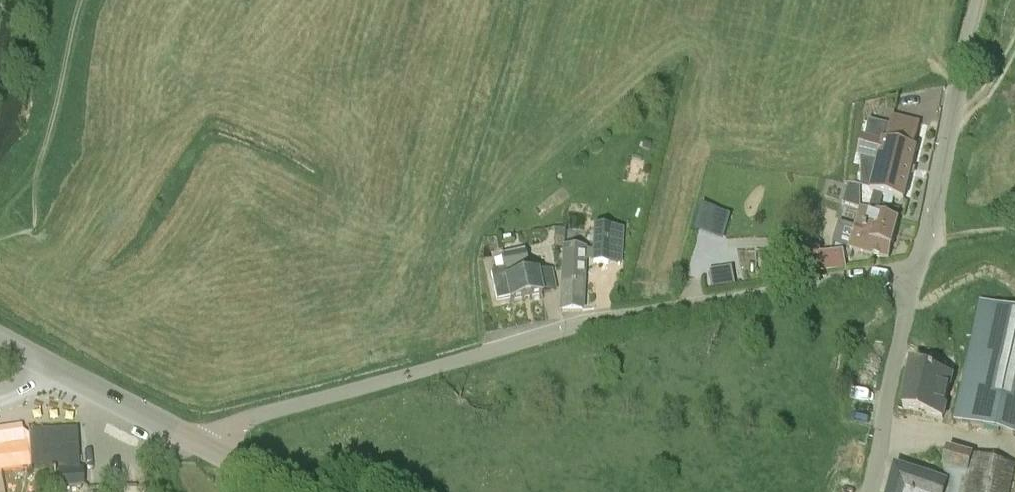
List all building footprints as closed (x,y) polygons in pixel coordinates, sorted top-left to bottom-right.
[(864,138),(859,158),(878,162),(871,193),(883,195),(886,196),(895,198),(904,201),(917,148),(884,140),(883,143),(864,138)] [(651,141),(644,140),(642,149),(650,150),(651,141)] [(849,183),(844,204),(860,209),(860,186),(849,183)] [(874,193),(869,210),(878,213),(883,195),(874,193)] [(886,196),(884,205),(893,207),(895,198),(886,196)] [(704,205),(697,229),(727,238),(734,213),(704,205)] [(860,210),(856,230),(851,249),(889,259),(892,246),(893,246),(899,220),(898,220),(899,219),(877,213),(877,215),(860,210)] [(554,248),(564,249),(566,249),(566,230),(555,229),(554,248)] [(610,229),(595,229),(594,250),(594,256),(594,260),(594,263),(621,263),(623,230),(610,229)] [(843,248),(816,252),(819,272),(846,268),(843,248)] [(585,249),(566,249),(564,249),(562,293),(561,313),(581,311),(584,260),(594,260),(594,256),(594,250),(585,249)] [(542,296),(537,273),(527,275),(525,267),(528,266),(525,251),(501,256),(504,270),(491,273),(497,302),(510,299),(511,303),(542,296)] [(737,282),(734,264),(710,267),(713,286),(737,282)] [(980,427),(1014,435),(1014,311),(984,304),(958,422),(980,427)] [(914,363),(914,364),(906,408),(945,415),(953,371),(957,350),(929,345),(926,365),(914,363)] [(56,486),(84,485),(84,469),(80,470),(77,429),(29,431),(31,472),(56,471),(56,486)] [(890,491),(1010,491),(1014,467),(1014,464),(949,450),(945,469),(946,469),(941,482),(896,468),(890,491)]
